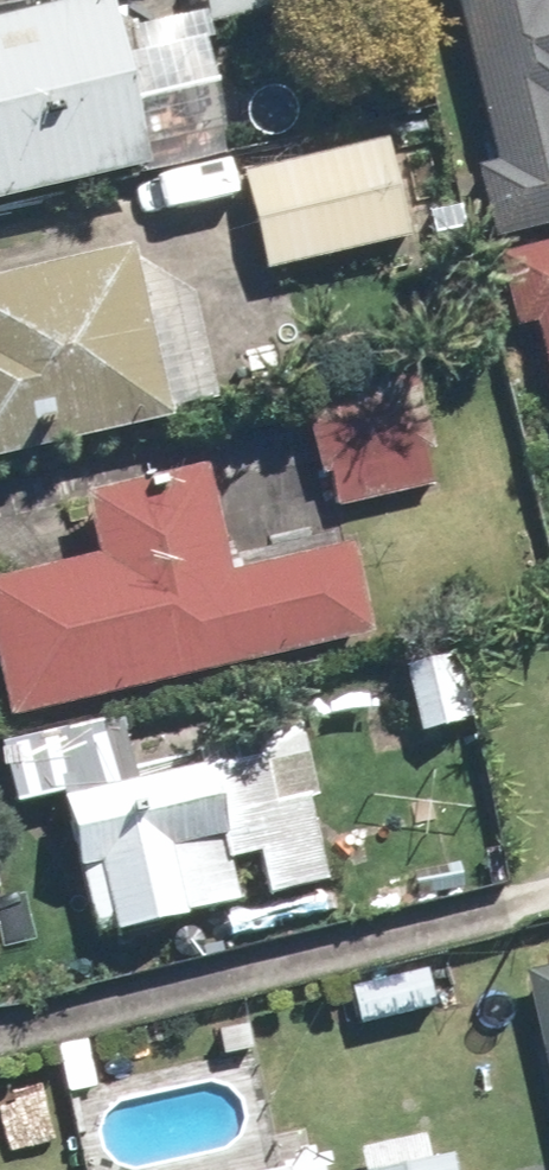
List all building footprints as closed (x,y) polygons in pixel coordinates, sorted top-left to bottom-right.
[(120,0),(84,0),(0,19),(0,203),(158,167),(155,155),(231,138),(203,15),(127,32),(120,0)] [(212,26),(325,0),(206,0),(212,26)] [(481,170),(497,240),(548,229),(548,0),(461,0),(499,166),(481,170)] [(414,240),(391,139),(246,173),(269,273),(414,240)] [(538,325),(548,372),(548,243),(496,255),(513,331),(538,325)] [(144,264),(140,247),(0,279),(0,462),(223,412),(197,296),(144,264)] [(330,511),(440,486),(420,398),(310,423),(330,511)] [(210,467),(86,495),(100,556),(0,579),(0,654),(14,715),(376,633),(357,547),(235,575),(210,467)] [(449,661),(407,670),(421,735),(463,726),(449,661)] [(312,800),(320,798),(304,726),(233,741),(237,759),(63,797),(94,936),(240,905),(231,863),(262,856),(271,896),(330,883),(312,800)] [(379,899),(459,881),(446,822),(366,840),(379,899)] [(438,1010),(429,969),(351,985),(360,1027),(438,1010)] [(525,974),(548,1087),(548,969),(525,974)] [(456,1157),(438,1162),(431,1132),(357,1150),(362,1169),(459,1169),(456,1157)] [(325,1156),(268,1169),(328,1169),(325,1156)]
